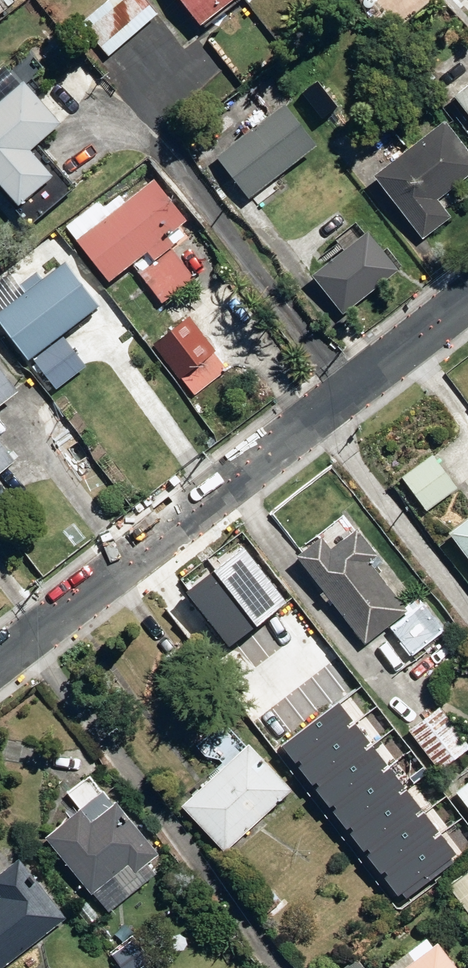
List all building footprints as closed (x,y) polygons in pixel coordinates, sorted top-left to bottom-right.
[(157,18),(142,0),(105,0),(76,23),(105,60),(157,18)] [(237,0),(172,0),(195,31),(237,0)] [(302,96),(326,131),(348,116),(323,80),(302,96)] [(25,155),(57,128),(20,85),(0,102),(0,194),(15,212),(49,183),(25,155)] [(451,102),(467,124),(467,89),(451,102)] [(246,203),(312,152),(279,109),(213,160),(246,203)] [(440,126),(371,181),(420,244),(450,221),(436,203),(467,178),(467,161),(440,126)] [(151,266),(171,250),(163,240),(183,224),(152,185),(126,206),(119,197),(105,208),(99,201),(62,231),(108,287),(144,258),(151,266)] [(342,311),(391,272),(364,237),(314,276),(342,311)] [(64,266),(0,313),(0,329),(25,363),(30,360),(61,337),(97,311),(64,266)] [(225,369),(188,320),(154,345),(191,395),(225,369)] [(54,392),(85,369),(61,337),(30,360),(54,392)] [(17,397),(0,374),(0,410),(17,397)] [(13,466),(0,450),(0,476),(13,466)] [(457,492),(432,458),(400,481),(425,515),(457,492)] [(443,535),(467,567),(467,516),(443,535)] [(314,538),(290,557),(362,647),(404,614),(365,566),(373,560),(351,532),(325,552),(314,538)] [(215,572),(257,628),(287,605),(245,549),(215,572)] [(257,628),(215,572),(186,593),(229,649),(257,628)] [(410,657),(442,632),(421,606),(389,631),(410,657)] [(339,703),(282,746),(298,767),(355,724),(339,703)] [(435,708),(405,732),(439,774),(467,751),(467,749),(435,708)] [(355,724),(298,767),(315,789),(372,746),(355,724)] [(178,808),(222,854),(287,793),(244,746),(178,808)] [(372,746),(315,789),(332,811),(389,768),(372,746)] [(389,768),(332,811),(349,834),(406,790),(389,768)] [(453,794),(467,814),(467,782),(453,794)] [(406,790),(349,834),(366,857),(424,813),(406,790)] [(91,893),(106,913),(154,877),(144,864),(155,856),(114,803),(107,808),(100,799),(80,815),(77,810),(41,837),(87,897),(91,893)] [(424,813),(366,857),(383,878),(441,835),(424,813)] [(441,835),(383,878),(401,902),(459,858),(441,835)] [(62,921),(14,861),(0,872),(0,967),(1,967),(62,921)] [(432,944),(428,948),(421,940),(384,967),(450,967),(432,944)]
